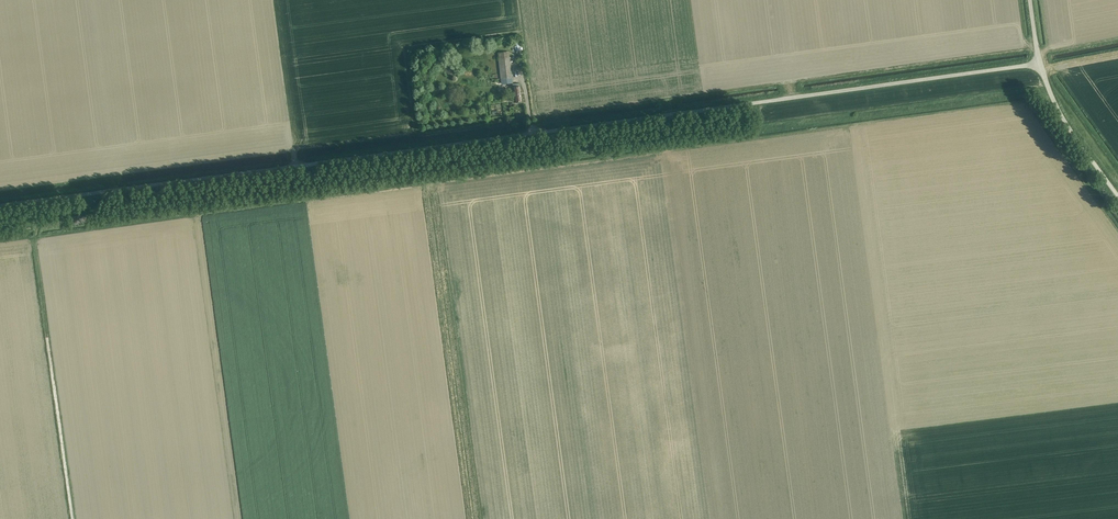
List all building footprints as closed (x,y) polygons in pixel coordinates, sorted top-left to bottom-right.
[(511,79),(509,58),(509,52),(498,53),(500,80),(511,79)] [(512,85),(515,103),(521,102),(519,84),(512,85)]
